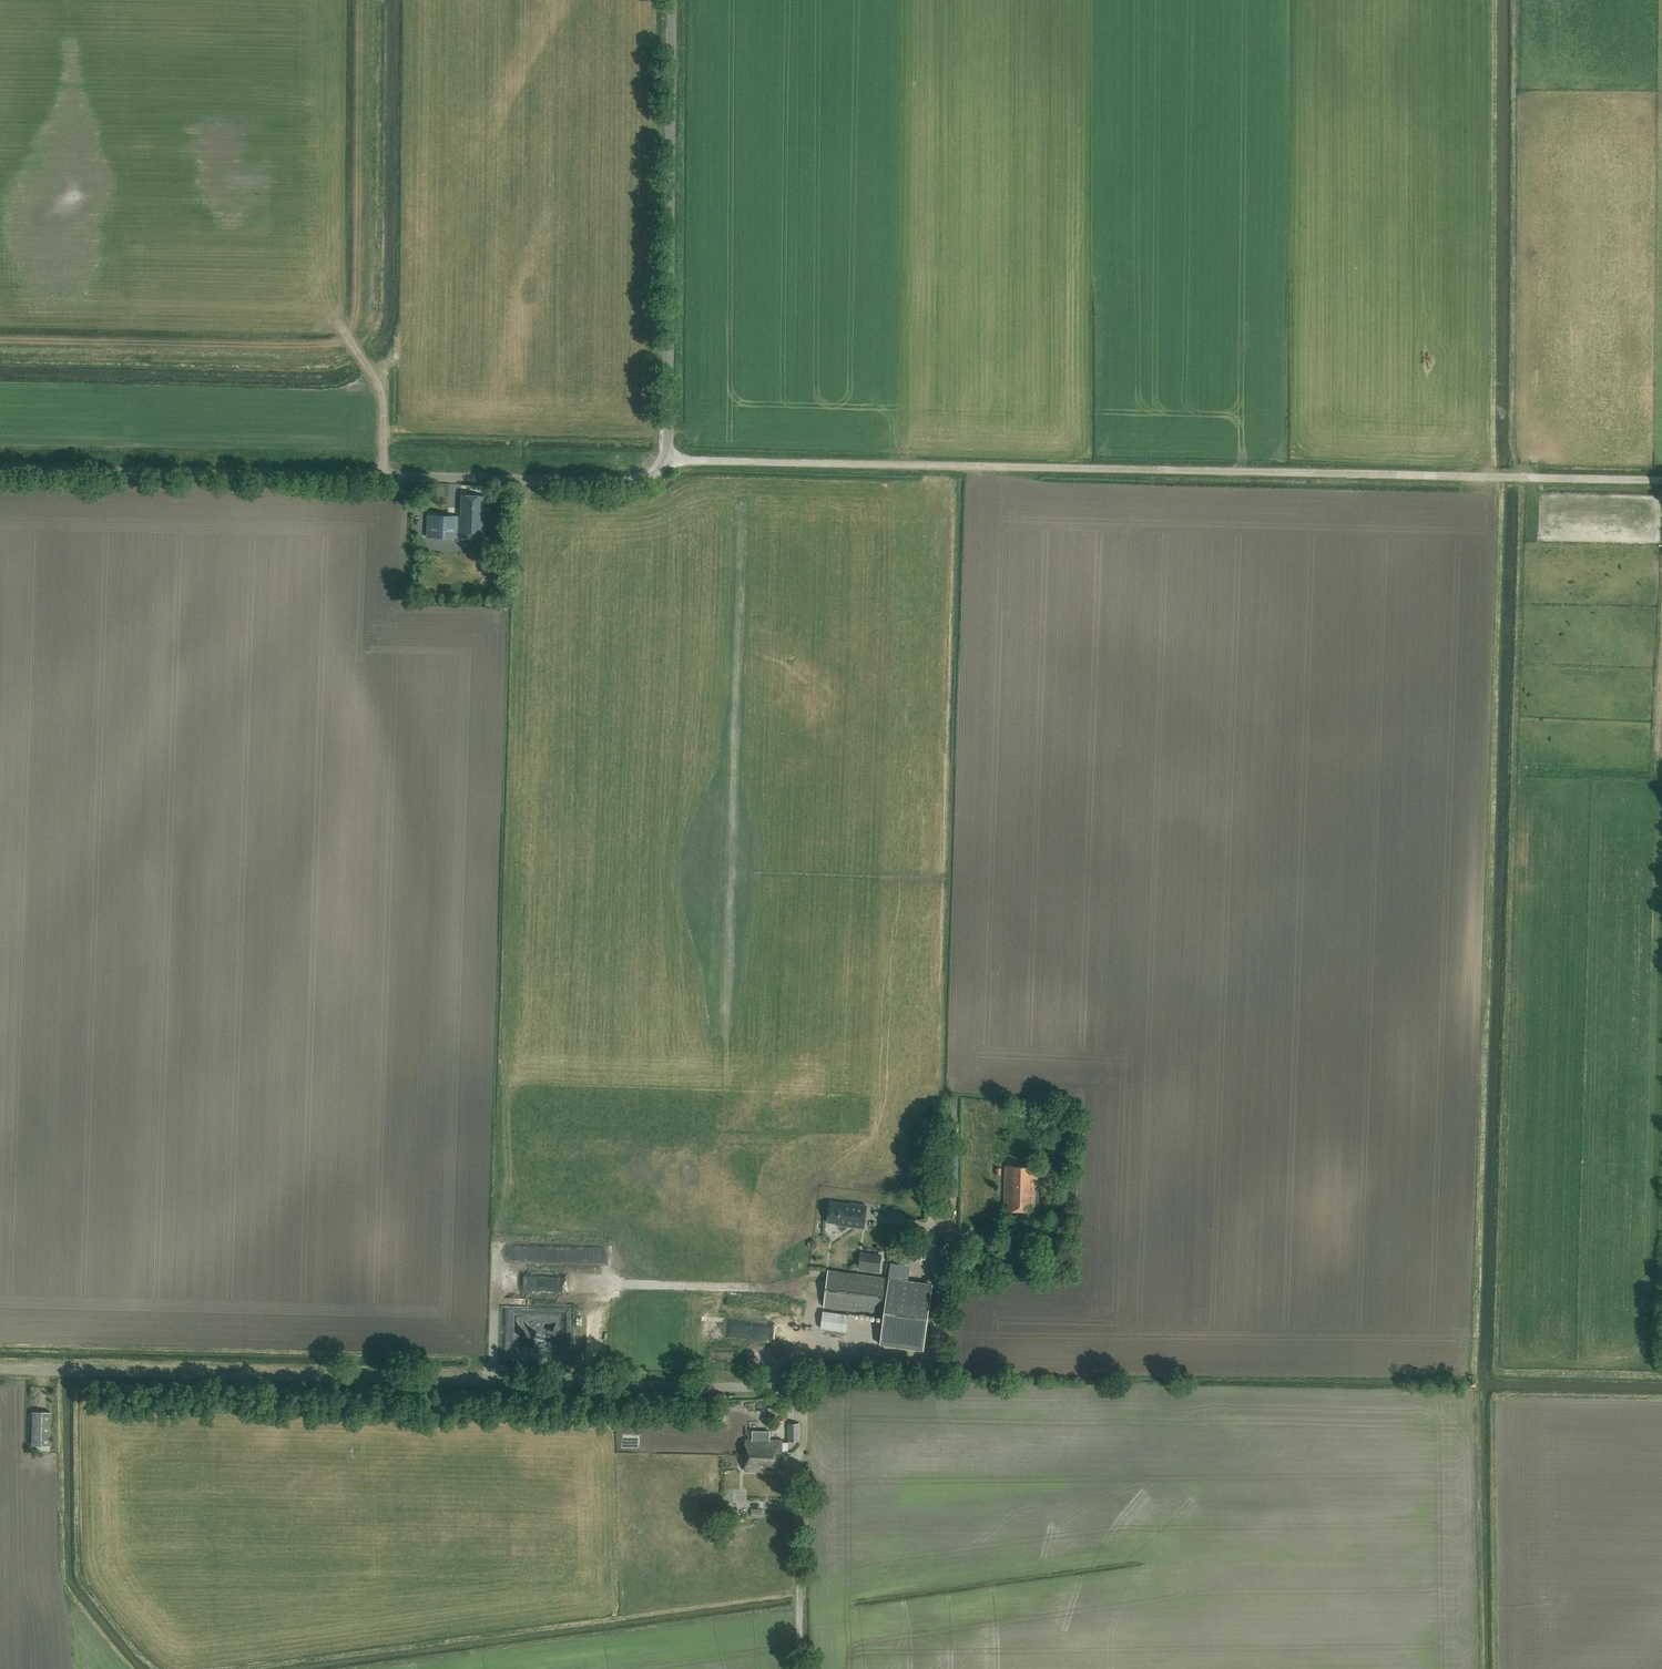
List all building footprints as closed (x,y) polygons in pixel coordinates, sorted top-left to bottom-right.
[(485,496),(461,495),(461,516),(428,515),(427,537),(483,539),(485,496)] [(1039,1167),(1006,1166),(1004,1210),(1037,1211),(1039,1167)] [(1057,1188),(1045,1187),(1045,1196),(1057,1196),(1057,1188)] [(859,1230),(862,1208),(845,1206),(844,1207),(825,1204),(822,1223),(832,1224),(832,1226),(859,1230)] [(873,1253),(871,1271),(879,1272),(882,1254),(873,1253)] [(828,1270),(823,1307),(884,1315),(880,1344),(923,1350),(933,1284),(828,1270)] [(716,1421),(730,1420),(729,1409),(715,1410),(716,1421)] [(51,1412),(33,1411),(32,1445),(50,1446),(51,1412)] [(799,1424),(787,1424),(787,1441),(799,1442),(799,1424)] [(782,1440),(745,1439),(745,1471),(782,1471),(782,1452),(788,1452),(788,1443),(782,1443),(782,1440)] [(765,1518),(765,1509),(753,1510),(754,1519),(765,1518)]
